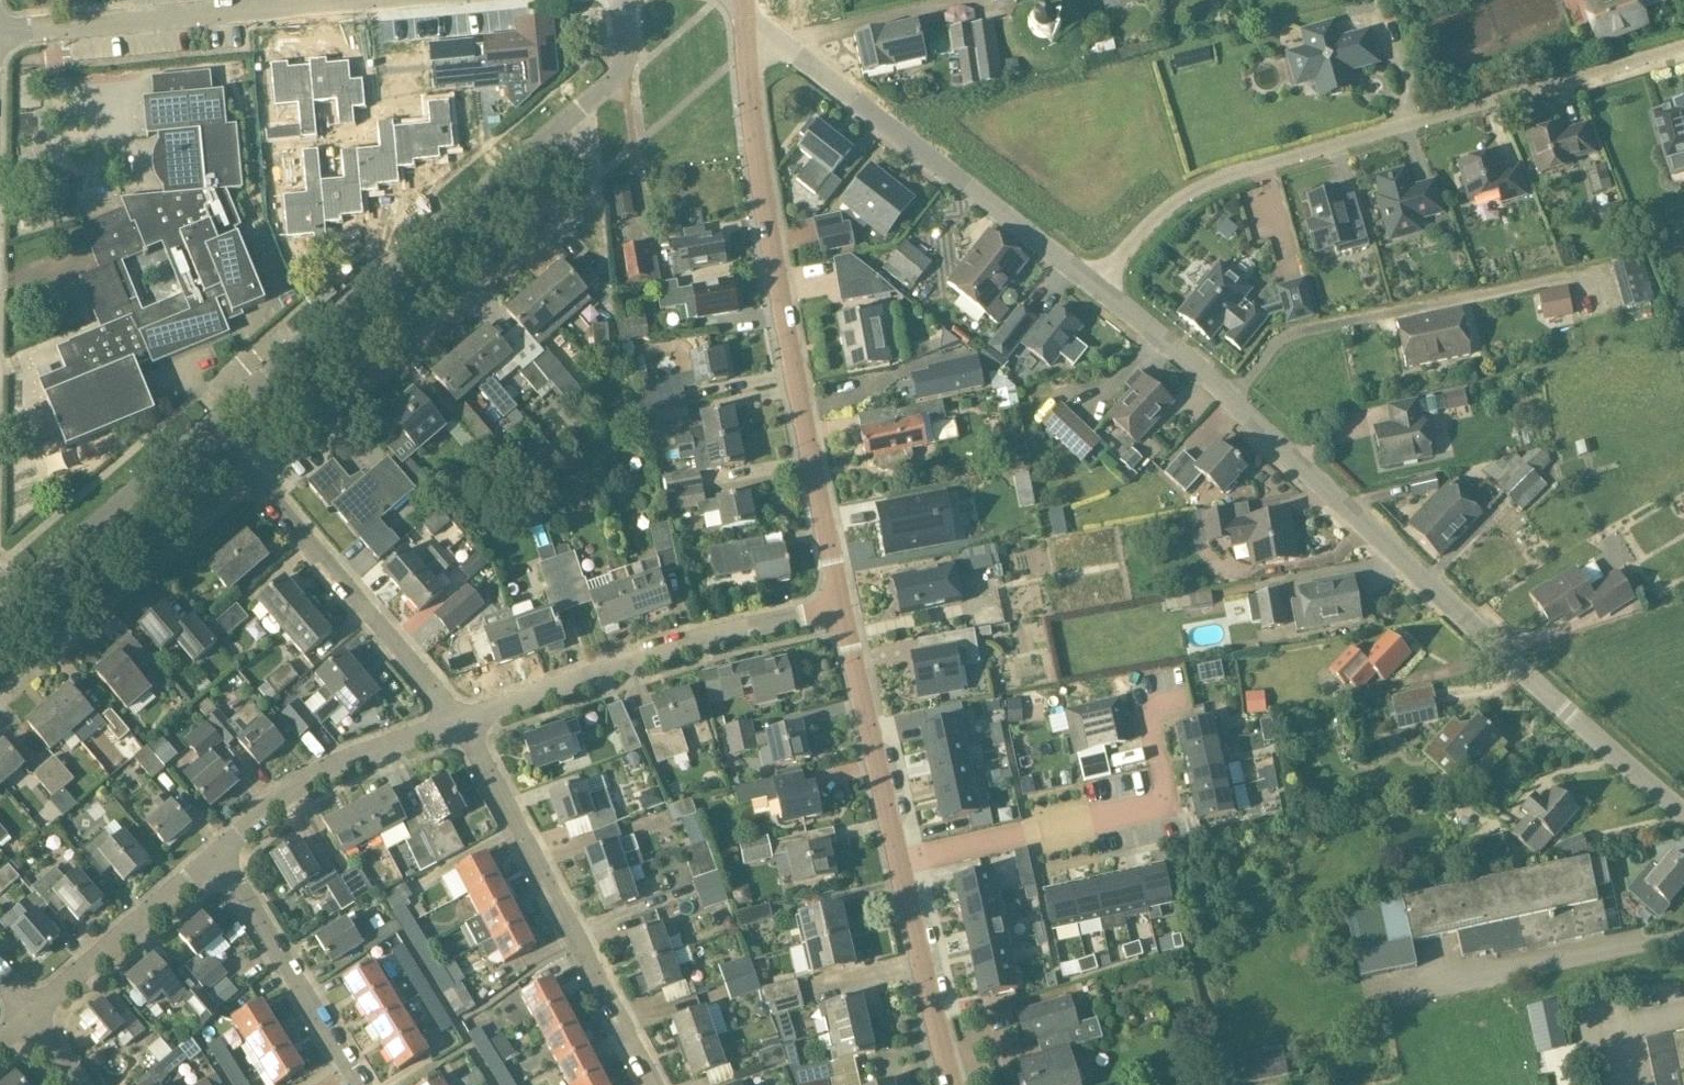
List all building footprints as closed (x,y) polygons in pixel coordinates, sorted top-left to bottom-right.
[(1104,11),(1154,0),(1102,0),(1104,11)] [(1597,0),(1583,6),(1595,38),(1598,44),(1646,26),(1639,9),(1663,0),(1597,0)] [(1057,12),(1052,8),(1047,7),(1041,7),(1035,9),(1031,13),(1028,19),(1028,20),(1028,24),(1029,30),(1032,35),(1037,39),(1042,40),(1048,40),(1054,38),(1058,34),(1061,29),(1062,23),(1060,17),(1057,12)] [(516,111),(557,75),(552,19),(524,21),(526,35),(485,39),(488,74),(505,73),(507,100),(516,111)] [(1342,94),(1341,91),(1351,88),(1346,71),(1377,63),(1368,32),(1338,40),(1333,22),(1302,31),(1307,49),(1288,55),(1297,86),(1316,80),(1320,97),(1331,94),(1331,97),(1342,94)] [(863,76),(925,62),(917,23),(854,38),(863,76)] [(948,29),(951,54),(958,54),(962,89),(1002,84),(994,23),(948,29)] [(327,59),(308,61),(309,66),(310,66),(313,105),(315,105),(336,103),(338,128),(355,126),(352,91),(364,90),(363,75),(351,76),(349,62),(328,64),(327,59)] [(289,63),(270,64),(274,109),(297,107),(300,132),(317,130),(315,105),(313,105),(310,66),(309,66),(303,67),(289,68),(289,63)] [(209,343),(229,334),(224,321),(265,304),(235,230),(241,227),(226,191),(242,190),(237,126),(227,127),(223,91),(212,92),(210,72),(151,77),(153,100),(144,101),(144,99),(143,99),(146,137),(181,135),(187,196),(175,201),(188,233),(180,236),(204,296),(187,303),(183,295),(142,312),(122,263),(172,243),(160,214),(133,225),(126,209),(82,227),(100,271),(79,279),(96,321),(101,319),(104,328),(68,343),(68,344),(58,348),(66,370),(39,381),(66,449),(115,429),(155,413),(152,406),(136,368),(151,363),(152,366),(209,343)] [(394,127),(393,127),(398,170),(399,170),(415,168),(415,163),(441,161),(440,151),(454,150),(450,101),(427,103),(429,124),(394,127)] [(1653,118),(1667,164),(1683,159),(1683,106),(1673,110),(1674,112),(1653,118)] [(358,149),(357,149),(361,193),(362,193),(379,192),(378,186),(400,184),(399,170),(398,170),(393,127),(394,127),(394,120),(376,122),(379,147),(358,149)] [(798,150),(812,161),(797,181),(815,195),(830,176),(831,177),(851,151),(818,125),(811,121),(799,135),(806,140),(798,150)] [(1562,133),(1560,125),(1527,135),(1539,175),(1571,165),(1569,161),(1593,154),(1585,126),(1562,133)] [(321,172),(320,172),(324,217),(325,217),(342,215),(341,210),(363,208),(362,193),(361,193),(357,149),(358,149),(357,140),(339,142),(342,170),(321,172)] [(1460,163),(1471,201),(1499,193),(1502,203),(1526,196),(1517,167),(1505,171),(1497,173),(1491,154),(1460,163)] [(305,194),(282,196),(286,240),(305,239),(305,233),(327,231),(325,217),(324,217),(320,172),(321,172),(320,167),(303,169),(305,194)] [(842,204),(884,237),(913,199),(872,167),(842,204)] [(1380,198),(1377,199),(1390,241),(1421,232),(1418,220),(1442,213),(1439,204),(1428,207),(1421,185),(1409,189),(1404,170),(1374,179),(1380,198)] [(1612,188),(1607,170),(1597,173),(1602,191),(1612,188)] [(632,214),(629,186),(612,187),(615,216),(632,214)] [(1340,189),(1327,193),(1308,198),(1314,221),(1306,223),(1315,254),(1336,248),(1337,254),(1369,246),(1354,194),(1342,198),(1340,189)] [(826,261),(824,254),(854,247),(849,223),(843,225),(840,213),(813,219),(818,244),(801,249),(805,265),(826,261)] [(684,231),(685,241),(669,243),(674,276),(693,273),(692,270),(726,264),(721,234),(706,237),(704,228),(684,231)] [(948,284),(996,323),(1007,310),(996,301),(1027,262),(990,232),(948,284)] [(904,242),(883,270),(910,291),(931,263),(904,242)] [(659,285),(662,285),(657,258),(646,259),(644,244),(623,247),(629,280),(647,277),(649,286),(659,285)] [(1642,254),(1611,262),(1625,310),(1655,302),(1642,254)] [(833,259),(841,299),(895,289),(850,255),(833,259)] [(581,259),(567,271),(562,265),(539,284),(549,296),(540,304),(553,320),(586,293),(600,280),(581,259)] [(1198,290),(1177,315),(1209,341),(1222,326),(1223,325),(1231,332),(1225,339),(1241,351),(1268,317),(1283,313),(1287,325),(1296,323),(1315,317),(1305,280),(1285,286),(1276,288),(1281,304),(1260,310),(1253,304),(1252,307),(1243,300),(1244,299),(1245,298),(1251,290),(1219,264),(1213,272),(1210,275),(1207,273),(1195,287),(1198,290)] [(689,321),(698,319),(698,320),(737,313),(731,282),(692,289),(677,291),(676,283),(662,285),(659,285),(657,286),(661,311),(686,306),(689,321)] [(530,340),(553,320),(540,304),(549,296),(539,284),(506,312),(530,340)] [(1575,323),(1568,287),(1541,292),(1548,328),(1575,323)] [(880,309),(877,310),(838,317),(848,370),(890,362),(880,309)] [(989,348),(1005,360),(1018,343),(1050,368),(1081,328),(1057,309),(1047,321),(1044,319),(1040,320),(1037,323),(1019,309),(989,348)] [(1461,310),(1397,324),(1406,368),(1470,355),(1461,310)] [(621,343),(633,341),(643,339),(643,338),(650,337),(646,316),(617,322),(621,343)] [(610,348),(609,325),(593,326),(595,349),(610,348)] [(520,367),(511,356),(487,328),(457,354),(468,368),(478,361),(499,385),(520,367)] [(689,357),(693,373),(650,381),(643,339),(633,341),(647,412),(687,404),(684,390),(696,387),(728,381),(722,350),(689,357)] [(546,348),(533,360),(552,382),(566,370),(546,348)] [(1008,363),(987,348),(979,358),(1000,374),(1008,363)] [(457,354),(432,375),(451,398),(456,403),(458,402),(479,384),(482,388),(479,390),(504,419),(518,408),(499,385),(478,361),(468,368),(457,354)] [(917,402),(939,398),(983,389),(976,357),(929,367),(930,372),(912,376),(917,402)] [(519,372),(538,394),(552,382),(533,360),(519,372)] [(1125,386),(1131,391),(1107,418),(1136,444),(1173,404),(1144,377),(1143,378),(1138,372),(1125,386)] [(386,415),(396,427),(394,429),(393,437),(395,439),(387,446),(403,465),(445,429),(455,420),(443,405),(436,398),(426,407),(413,391),(386,415)] [(1465,391),(1428,393),(1428,409),(1466,407),(1465,391)] [(866,457),(874,455),(877,468),(883,473),(907,467),(913,457),(912,450),(926,447),(920,420),(945,414),(942,401),(893,412),(896,423),(860,430),(866,457)] [(1389,408),(1394,431),(1375,435),(1382,467),(1431,457),(1423,419),(1420,419),(1416,402),(1389,408)] [(451,415),(455,420),(477,446),(477,445),(490,434),(491,433),(466,404),(462,407),(451,415)] [(689,419),(687,404),(647,412),(650,426),(689,419)] [(1102,441),(1062,404),(1042,425),(1082,462),(1102,441)] [(676,435),(678,448),(738,437),(733,409),(700,416),(703,427),(689,430),(690,433),(676,435)] [(700,474),(711,472),(744,466),(738,437),(678,448),(680,461),(694,458),(696,469),(663,475),(667,495),(703,488),(700,474)] [(1186,492),(1201,476),(1222,495),(1245,470),(1217,446),(1198,466),(1184,453),(1165,473),(1186,492)] [(1492,461),(1484,470),(1522,511),(1547,486),(1538,477),(1550,462),(1545,447),(1541,451),(1536,449),(1532,454),(1530,452),(1522,460),(1514,453),(1495,464),(1492,461)] [(59,455),(44,458),(47,473),(63,470),(59,455)] [(333,461),(307,483),(330,511),(333,508),(359,539),(369,550),(379,562),(399,544),(380,521),(416,490),(388,458),(365,479),(362,475),(350,481),(333,461)] [(1028,473),(1015,476),(1017,487),(1031,484),(1028,473)] [(1408,481),(1412,498),(1440,491),(1436,474),(1408,481)] [(1440,558),(1481,515),(1449,484),(1408,527),(1440,558)] [(749,494),(716,500),(706,502),(703,488),(667,495),(663,496),(666,513),(698,507),(700,518),(719,514),(722,531),(755,525),(749,494)] [(886,515),(878,517),(884,550),(937,540),(931,509),(942,507),(939,490),(883,500),(886,515)] [(1294,534),(1288,532),(1285,513),(1249,519),(1247,504),(1227,507),(1227,509),(1204,513),(1204,511),(1189,514),(1194,546),(1230,541),(1231,548),(1253,544),(1256,565),(1295,558),(1293,542),(1295,540),(1294,534)] [(1062,509),(1050,513),(1054,536),(1066,534),(1062,509)] [(434,537),(451,523),(440,510),(423,524),(434,537)] [(651,527),(657,554),(675,550),(669,523),(651,527)] [(228,591),(267,558),(247,535),(208,568),(228,591)] [(716,579),(754,571),(757,584),(790,578),(784,548),(765,552),(762,538),(709,549),(716,579)] [(996,544),(961,551),(966,574),(992,569),(995,580),(1003,578),(996,544)] [(552,545),(537,550),(542,564),(557,559),(552,545)] [(383,571),(401,592),(425,571),(407,550),(383,571)] [(425,572),(425,571),(401,592),(419,613),(443,593),(435,582),(456,564),(453,561),(456,558),(450,551),(434,563),(425,572)] [(488,564),(478,552),(462,568),(472,579),(488,564)] [(567,585),(584,579),(575,552),(558,558),(567,585)] [(567,585),(558,558),(540,565),(549,591),(567,585)] [(658,558),(627,568),(638,601),(627,605),(633,621),(670,608),(659,575),(661,574),(658,558)] [(953,565),(892,579),(900,617),(961,604),(953,565)] [(601,631),(633,621),(627,605),(638,601),(627,568),(609,574),(612,584),(609,585),(610,590),(589,597),(601,631)] [(1588,591),(1575,570),(1532,597),(1549,624),(1562,615),(1567,622),(1600,602),(1607,614),(1632,599),(1616,574),(1588,591)] [(258,602),(286,636),(302,623),(294,614),(307,603),(285,579),(258,602)] [(1297,630),(1305,629),(1305,631),(1361,620),(1353,579),(1298,589),(1300,599),(1291,601),(1297,630)] [(468,586),(463,590),(434,615),(446,629),(475,604),(480,599),(468,586)] [(1286,626),(1279,590),(1255,595),(1255,596),(1247,598),(1252,624),(1260,622),(1262,631),(1286,626)] [(1189,614),(1222,612),(1221,591),(1187,593),(1189,614)] [(533,637),(539,653),(565,644),(553,609),(535,615),(531,602),(510,609),(510,610),(520,641),(533,637)] [(332,633),(307,603),(294,614),(302,623),(286,636),(304,657),(332,633)] [(237,604),(216,623),(228,636),(248,617),(237,604)] [(183,627),(164,605),(139,627),(161,653),(176,640),(195,662),(216,645),(193,618),(183,627)] [(509,610),(513,622),(484,632),(496,667),(539,653),(533,637),(520,641),(510,610),(510,609),(509,610)] [(918,640),(920,653),(911,655),(919,699),(962,691),(958,666),(980,662),(974,630),(918,640)] [(1345,685),(1349,681),(1358,689),(1375,672),(1384,682),(1409,655),(1388,634),(1363,660),(1352,650),(1331,671),(1345,685)] [(151,663),(133,642),(96,674),(127,710),(150,691),(137,675),(151,663)] [(316,677),(325,687),(318,694),(327,704),(362,674),(345,653),(316,677)] [(761,661),(703,674),(710,704),(741,697),(738,681),(750,678),(756,705),(777,701),(776,696),(793,692),(786,660),(762,665),(761,661)] [(300,677),(288,663),(266,681),(277,694),(278,695),(300,677)] [(321,727),(343,708),(351,718),(379,694),(362,674),(327,704),(314,716),(300,699),(288,710),(308,732),(318,723),(321,727)] [(266,681),(258,688),(269,701),(277,694),(266,681)] [(70,687),(48,705),(72,733),(93,715),(70,687)] [(689,754),(681,731),(699,725),(688,690),(652,702),(661,729),(648,733),(658,764),(689,754)] [(1245,712),(1265,712),(1264,691),(1245,691),(1245,712)] [(1391,695),(1399,730),(1418,725),(1410,691),(1391,695)] [(1120,698),(1064,711),(1074,757),(1130,743),(1120,698)] [(284,745),(263,721),(266,719),(252,702),(229,722),(208,699),(197,708),(208,720),(203,724),(221,744),(223,743),(227,748),(236,740),(259,767),(284,745)] [(50,751),(72,733),(48,705),(27,723),(50,751)] [(130,733),(111,710),(100,719),(119,742),(130,733)] [(299,740),(308,732),(288,710),(280,717),(299,740)] [(1182,749),(1221,741),(1216,716),(1177,725),(1182,749)] [(1458,784),(1472,768),(1483,778),(1505,754),(1500,750),(1505,745),(1477,718),(1465,732),(1454,722),(1443,735),(1451,743),(1441,753),(1452,763),(1444,771),(1458,784)] [(1273,730),(1271,719),(1260,721),(1262,732),(1273,730)] [(958,720),(919,729),(925,753),(963,744),(958,720)] [(758,749),(768,746),(773,767),(809,759),(801,725),(755,736),(751,721),(725,727),(732,758),(759,751),(758,749)] [(577,722),(564,726),(525,740),(535,772),(575,758),(568,738),(581,734),(577,722)] [(237,785),(220,765),(222,763),(213,752),(221,744),(203,724),(183,741),(199,759),(182,774),(193,787),(210,807),(237,785)] [(642,749),(631,724),(618,728),(627,754),(642,749)] [(988,728),(990,738),(1001,736),(999,725),(988,728)] [(1273,730),(1262,732),(1264,743),(1275,741),(1273,730)] [(160,735),(147,746),(155,755),(168,744),(160,735)] [(1001,736),(990,738),(993,749),(1003,747),(1001,736)] [(1226,765),(1221,741),(1182,749),(1188,774),(1226,765)] [(0,746),(0,784),(2,785),(24,766),(4,743),(0,746)] [(930,776),(969,767),(963,744),(925,753),(930,776)] [(166,768),(155,755),(147,746),(134,758),(153,780),(166,768)] [(55,757),(45,766),(64,789),(75,780),(55,757)] [(1227,766),(1226,765),(1188,774),(1193,798),(1232,790),(1227,766)] [(74,801),(64,789),(45,766),(34,775),(64,810),(74,801)] [(969,767),(930,776),(935,799),(937,799),(974,791),(969,767)] [(1263,770),(1265,780),(1276,778),(1274,768),(1263,770)] [(998,774),(1001,785),(1011,782),(1009,772),(998,774)] [(768,802),(778,800),(783,824),(821,816),(814,786),(804,788),(801,774),(773,780),(736,788),(739,805),(767,799),(768,802)] [(1276,778),(1265,780),(1267,791),(1278,789),(1276,778)] [(423,804),(411,810),(422,833),(435,859),(438,864),(465,850),(448,819),(464,811),(447,779),(418,795),(423,804)] [(560,827),(589,817),(594,833),(619,825),(607,791),(588,797),(584,784),(550,795),(560,827)] [(389,790),(353,809),(362,826),(370,822),(378,837),(380,836),(403,824),(406,822),(402,815),(389,790)] [(974,791),(937,799),(942,823),(970,817),(973,831),(995,826),(992,812),(981,815),(976,790),(974,791)] [(1237,812),(1232,790),(1193,798),(1199,823),(1237,814),(1237,812)] [(1569,800),(1566,801),(1554,791),(1543,804),(1534,797),(1522,811),(1529,817),(1514,836),(1537,855),(1553,837),(1554,838),(1577,811),(1574,807),(1574,804),(1569,800)] [(697,813),(691,799),(668,807),(673,822),(697,813)] [(172,803),(147,824),(166,847),(191,826),(172,803)] [(342,856),(378,837),(370,822),(362,826),(353,809),(324,824),(342,856)] [(9,836),(0,826),(0,844),(9,836)] [(835,877),(828,845),(837,843),(833,829),(769,842),(768,836),(738,843),(744,866),(774,859),(773,857),(787,854),(794,886),(835,877)] [(101,877),(111,868),(124,882),(148,862),(124,833),(113,842),(104,831),(79,852),(101,877)] [(422,833),(406,841),(419,867),(435,859),(422,833)] [(1581,835),(1555,845),(1562,861),(1588,851),(1581,835)] [(356,904),(355,902),(339,878),(326,856),(313,864),(299,841),(272,858),(292,892),(305,884),(313,897),(328,887),(343,912),(356,904)] [(717,870),(707,842),(692,847),(701,875),(717,870)] [(639,851),(622,857),(617,843),(585,854),(594,882),(627,871),(644,865),(639,851)] [(1015,855),(1020,876),(1032,873),(1027,852),(1015,855)] [(455,870),(468,894),(499,878),(486,854),(455,870)] [(1668,906),(1683,887),(1683,865),(1671,854),(1659,867),(1652,861),(1626,891),(1659,920),(1669,907),(1668,906)] [(1492,951),(1493,958),(1604,934),(1594,888),(1609,884),(1604,860),(1588,863),(1588,859),(1345,910),(1354,955),(1457,933),(1462,958),(1492,951)] [(1148,909),(1171,904),(1163,864),(1139,869),(1148,909)] [(9,865),(0,873),(0,896),(20,878),(9,865)] [(339,878),(355,902),(374,891),(359,866),(339,878)] [(57,917),(66,908),(78,922),(103,901),(78,872),(68,882),(55,868),(32,888),(35,893),(45,904),(57,917)] [(1148,909),(1139,869),(1115,874),(1124,915),(1123,915),(1124,920),(1149,914),(1148,909)] [(627,871),(594,882),(605,911),(637,900),(627,871)] [(694,880),(699,894),(723,886),(718,872),(694,880)] [(1124,915),(1115,874),(1091,880),(1100,920),(1101,920),(1123,915),(1124,915)] [(959,907),(962,907),(997,899),(992,875),(955,883),(959,907)] [(468,894),(480,918),(511,901),(499,878),(468,894)] [(1100,920),(1091,880),(1067,885),(1076,925),(1100,920)] [(397,919),(403,930),(415,923),(405,907),(409,905),(406,899),(411,896),(404,885),(383,898),(394,914),(397,919)] [(1052,930),(1076,925),(1067,885),(1043,890),(1052,930)] [(729,902),(723,886),(699,894),(704,911),(729,902)] [(1035,890),(1025,893),(1027,903),(1038,901),(1035,890)] [(37,912),(45,904),(35,893),(12,913),(22,924),(13,932),(35,959),(59,938),(37,912)] [(997,899),(962,907),(967,930),(1004,922),(999,898),(997,899)] [(480,918),(492,940),(523,924),(511,901),(480,918)] [(770,905),(735,913),(738,928),(773,920),(770,905)] [(794,948),(806,946),(848,936),(841,905),(799,915),(804,936),(792,939),(794,948)] [(179,936),(197,957),(186,967),(194,976),(192,978),(200,986),(200,987),(219,1010),(239,993),(226,978),(229,975),(214,958),(212,961),(205,953),(222,939),(203,916),(179,936)] [(361,946),(366,954),(397,934),(403,930),(397,919),(375,933),(366,917),(350,926),(347,920),(317,939),(332,964),(361,946)] [(1004,922),(967,930),(972,953),(1009,945),(1004,922)] [(403,930),(417,952),(428,944),(415,923),(403,930)] [(488,958),(498,953),(504,965),(536,948),(523,924),(492,940),(481,946),(488,958)] [(629,937),(639,966),(671,954),(661,926),(629,937)] [(1035,939),(1046,936),(1043,926),(1033,928),(1035,939)] [(1171,937),(1174,950),(1183,948),(1180,935),(1171,937)] [(855,966),(848,936),(806,946),(813,975),(855,966)] [(1048,947),(1046,936),(1035,939),(1037,950),(1048,947)] [(1140,942),(1130,946),(1133,956),(1144,953),(1140,942)] [(417,952),(431,975),(443,967),(428,944),(417,952)] [(392,953),(405,974),(417,967),(403,945),(392,952),(392,953)] [(1009,945),(972,953),(977,976),(1015,968),(1009,945)] [(1133,956),(1130,946),(1119,949),(1123,959),(1133,956)] [(689,948),(671,954),(639,966),(643,979),(636,981),(641,997),(649,994),(649,995),(682,984),(676,969),(694,962),(689,948)] [(126,980),(148,1007),(162,995),(172,1006),(186,995),(154,957),(126,980)] [(749,957),(719,967),(725,985),(755,974),(749,957)] [(1089,972),(1097,970),(1094,957),(1085,959),(1089,972)] [(1081,975),(1089,972),(1085,959),(1077,962),(1081,975)] [(374,964),(373,962),(372,963),(343,981),(357,1004),(387,986),(374,964)] [(431,989),(417,967),(405,974),(419,996),(431,989)] [(455,989),(443,967),(431,975),(458,1018),(475,1008),(461,986),(455,989)] [(983,1000),(1020,991),(1015,968),(977,976),(983,1000)] [(761,991),(755,974),(725,985),(731,1002),(761,991)] [(1055,977),(1044,979),(1047,991),(1057,988),(1055,977)] [(521,995),(533,1019),(565,1003),(552,979),(521,995)] [(763,988),(766,1001),(800,993),(797,980),(763,988)] [(400,1008),(387,986),(357,1004),(371,1026),(400,1008)] [(222,1012),(219,1010),(200,987),(182,1002),(204,1028),(222,1012)] [(444,1012),(431,989),(419,996),(433,1019),(444,1012)] [(804,1008),(800,993),(766,1001),(767,1003),(769,1003),(772,1016),(804,1008)] [(102,1045),(113,1036),(125,1050),(147,1031),(115,994),(103,1004),(102,1002),(81,1020),(102,1045)] [(1041,1056),(1018,1063),(1024,1084),(1079,1084),(1068,1049),(1103,1039),(1097,1018),(1077,1024),(1069,997),(1016,1013),(1025,1044),(1036,1040),(1041,1056)] [(827,1020),(830,1034),(868,1026),(862,998),(819,1008),(822,1021),(827,1020)] [(232,1021),(246,1044),(276,1025),(262,1002),(232,1021)] [(533,1019),(546,1042),(577,1026),(565,1003),(533,1019)] [(414,1030),(400,1008),(371,1026),(384,1048),(414,1030)] [(673,1021),(682,1049),(715,1037),(705,1009),(673,1021)] [(453,1026),(444,1012),(433,1019),(442,1034),(453,1026)] [(290,1047),(276,1025),(246,1044),(260,1066),(290,1047)] [(546,1042),(558,1065),(589,1049),(577,1026),(546,1042)] [(868,1026),(830,1034),(834,1050),(831,1050),(833,1063),(854,1058),(875,1053),(868,1026)] [(468,1035),(477,1050),(489,1043),(480,1028),(468,1035)] [(428,1053),(414,1030),(384,1048),(399,1072),(428,1053)] [(1648,1059),(1654,1084),(1683,1084),(1683,1033),(1644,1041),(1648,1059)] [(503,1034),(489,1043),(501,1063),(515,1054),(503,1034)] [(725,1067),(715,1037),(682,1049),(693,1078),(725,1067)] [(156,1062),(170,1050),(159,1038),(145,1050),(156,1062)] [(208,1047),(217,1062),(229,1054),(220,1039),(208,1047)] [(477,1050),(489,1070),(501,1063),(489,1043),(477,1050)] [(1288,1076),(1282,1046),(1243,1054),(1249,1084),(1288,1076)] [(290,1047),(260,1066),(272,1084),(280,1084),(304,1070),(290,1047)] [(763,1069),(788,1061),(784,1047),(758,1054),(763,1069)] [(178,1048),(172,1053),(160,1065),(169,1075),(188,1059),(178,1048)] [(568,1084),(577,1084),(601,1072),(589,1049),(558,1065),(568,1084)] [(217,1062),(231,1084),(243,1076),(229,1054),(217,1062)] [(801,1068),(791,1070),(797,1084),(813,1084),(830,1081),(835,1080),(831,1063),(830,1061),(801,1068)] [(498,1084),(515,1084),(501,1063),(489,1070),(498,1084)] [(479,1070),(457,1083),(458,1084),(484,1084),(487,1084),(479,1070)] [(601,1072),(577,1084),(608,1084),(601,1072)] [(16,1075),(4,1084),(25,1084),(16,1075)] [(243,1076),(231,1084),(248,1084),(243,1076)]
